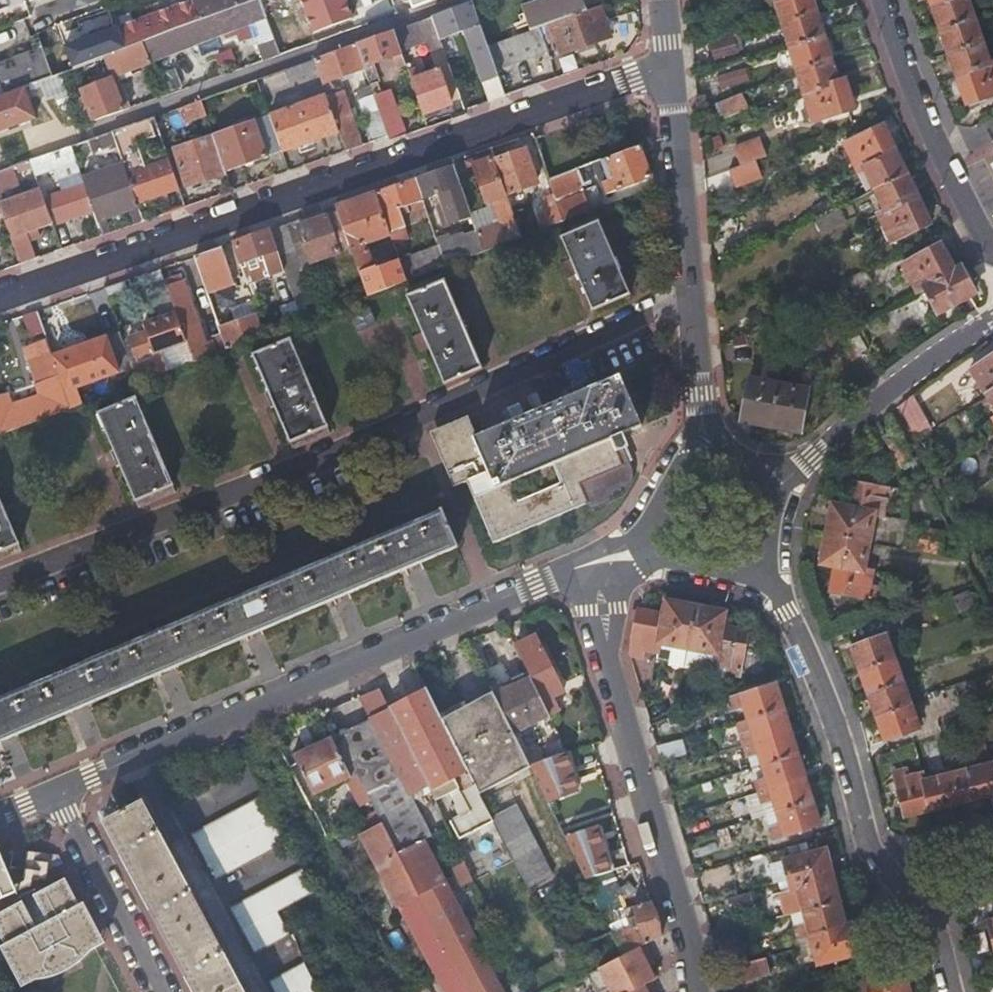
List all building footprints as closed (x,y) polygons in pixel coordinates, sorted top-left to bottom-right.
[(125,51),(143,44),(198,23),(189,0),(184,0),(152,12),(151,8),(145,10),(148,17),(117,29),(118,32),(124,47),(125,51)] [(143,44),(149,63),(222,35),(248,25),(254,38),(263,63),(279,57),(258,0),(198,23),(143,44)] [(198,23),(258,0),(189,0),(198,23)] [(312,33),(351,19),(344,0),(300,0),(312,33)] [(363,24),(395,13),(391,0),(355,0),(363,24)] [(412,9),(436,0),(408,0),(412,9)] [(531,32),(539,29),(550,25),(587,12),(582,0),(535,0),(535,1),(521,6),(531,32)] [(781,24),(781,25),(815,15),(815,14),(810,0),(774,0),(781,24)] [(966,0),(952,0),(931,7),(955,71),(989,60),(989,59),(966,0)] [(472,3),(431,18),(434,28),(438,40),(465,30),(490,99),(504,94),(496,70),(487,47),(472,3)] [(601,8),(587,12),(550,25),(560,55),(610,38),(601,8)] [(781,25),(788,47),(788,49),(822,38),(815,15),(781,25)] [(402,28),(394,31),(397,41),(434,28),(431,18),(402,28)] [(248,25),(222,35),(224,41),(245,32),(248,40),(254,38),(248,25)] [(65,48),(73,70),(102,59),(125,51),(124,47),(118,32),(117,29),(65,48)] [(531,32),(487,47),(496,70),(547,52),(539,29),(531,32)] [(394,31),(356,45),(363,67),(371,90),(387,137),(389,141),(405,136),(389,90),(381,93),(375,77),(378,76),(373,63),(390,57),(395,69),(405,65),(397,41),(394,31)] [(829,60),(822,38),(788,49),(795,71),(829,60)] [(711,45),(714,57),(738,51),(735,39),(711,45)] [(0,62),(0,97),(18,90),(38,83),(53,78),(39,42),(31,46),(34,53),(28,55),(32,66),(11,73),(7,60),(0,62)] [(101,82),(80,91),(93,122),(123,111),(109,78),(149,63),(143,44),(125,51),(102,59),(107,73),(99,76),(101,82)] [(356,45),(313,60),(320,82),(363,67),(356,45)] [(32,66),(28,55),(27,53),(7,60),(11,73),(32,66)] [(989,59),(989,60),(955,71),(967,103),(992,93),(992,58),(989,59)] [(829,60),(795,71),(802,94),(836,83),(836,82),(829,60)] [(715,73),(719,89),(749,81),(745,65),(715,73)] [(450,104),(439,71),(411,81),(422,113),(450,104)] [(802,94),(802,95),(810,122),(853,109),(843,80),(836,82),(836,83),(802,94)] [(257,81),(200,101),(205,113),(261,92),(257,81)] [(0,99),(0,133),(35,120),(24,90),(0,99)] [(364,119),(373,142),(387,137),(371,90),(358,95),(366,118),(364,119)] [(338,131),(345,152),(362,146),(343,91),(326,98),(338,131)] [(325,94),(269,114),(282,152),(338,131),(326,98),(325,94)] [(717,105),(723,120),(748,109),(742,95),(717,105)] [(200,101),(178,108),(184,123),(205,116),(205,113),(200,101)] [(282,152),(269,114),(254,120),(268,157),(282,152)] [(160,131),(154,117),(112,133),(117,148),(137,141),(139,146),(146,144),(144,137),(160,131)] [(254,120),(212,134),(225,172),(268,157),(254,120)] [(843,143),(856,172),(863,170),(895,153),(882,125),(843,143)] [(225,172),(212,134),(172,149),(185,187),(225,173),(225,172)] [(734,151),(740,167),(763,158),(758,143),(734,151)] [(650,178),(638,146),(616,155),(599,161),(607,181),(600,184),(605,195),(650,178)] [(71,148),(33,161),(31,162),(36,177),(76,163),(71,148)] [(126,173),(118,149),(102,155),(109,175),(111,182),(99,186),(100,190),(95,191),(97,198),(90,201),(98,223),(131,210),(138,208),(137,205),(131,186),(126,173)] [(494,161),(506,196),(536,184),(523,150),(494,161)] [(905,175),(895,154),(895,153),(863,170),(873,191),(905,175)] [(178,184),(169,158),(126,173),(131,186),(137,205),(159,197),(157,191),(178,184)] [(476,233),(483,254),(522,239),(506,196),(504,196),(490,159),(473,164),(487,207),(494,205),(501,223),(476,233)] [(753,163),(728,172),(734,188),(759,178),(753,163)] [(450,224),(459,220),(471,216),(454,166),(415,180),(422,200),(439,194),(450,224)] [(564,223),(590,213),(577,179),(585,176),(582,168),(548,181),(555,199),(564,223)] [(856,172),(846,176),(850,184),(773,220),(779,235),(873,191),(863,170),(856,172)] [(84,184),(89,199),(90,201),(97,198),(95,191),(100,190),(99,186),(111,182),(109,175),(84,184)] [(905,175),(873,191),(883,211),(916,196),(905,175)] [(415,180),(375,193),(389,233),(404,227),(398,209),(422,200),(415,180)] [(91,210),(83,186),(48,198),(58,225),(74,219),(72,217),(91,210)] [(358,272),(367,298),(406,284),(402,271),(400,264),(385,269),(383,264),(370,268),(362,246),(390,236),(389,233),(375,193),(336,207),(339,215),(350,248),(358,272)] [(883,211),(876,214),(890,242),(929,224),(916,196),(883,211)] [(44,199),(3,214),(11,239),(20,265),(38,258),(28,233),(53,224),(44,199)] [(550,228),(564,223),(555,199),(541,205),(550,228)] [(341,277),(358,272),(350,248),(339,215),(336,207),(324,211),(326,218),(299,227),(310,262),(333,254),(341,277)] [(131,210),(136,224),(143,222),(138,208),(131,210)] [(297,221),(299,227),(326,218),(324,211),(297,221)] [(465,237),(476,233),(471,216),(459,220),(465,237)] [(591,310),(629,294),(596,216),(558,232),(569,258),(559,262),(566,278),(576,274),(591,310)] [(432,262),(442,258),(429,220),(420,223),(422,227),(414,231),(422,255),(429,253),(432,262)] [(293,223),(319,299),(322,298),(310,262),(299,227),(296,221),(293,223)] [(310,302),(319,299),(293,223),(284,226),(310,302)] [(283,271),(301,323),(324,315),(319,299),(310,302),(284,226),(270,231),(276,250),(278,256),(283,271)] [(246,285),(283,271),(278,256),(276,250),(270,231),(232,244),(246,285)] [(915,291),(922,288),(922,287),(953,270),(953,269),(939,243),(902,264),(915,291)] [(224,247),(193,258),(205,293),(227,285),(223,275),(233,270),(224,247)] [(402,271),(406,284),(423,277),(419,266),(402,271)] [(974,292),(960,266),(953,269),(953,270),(922,287),(922,288),(936,312),(974,292)] [(869,282),(862,269),(839,282),(846,295),(869,282)] [(428,350),(443,386),(480,371),(441,276),(405,292),(422,334),(412,338),(418,354),(428,350)] [(167,287),(194,364),(211,358),(183,282),(167,287)] [(369,311),(349,319),(355,335),(375,327),(369,311)] [(218,329),(226,352),(265,338),(256,314),(218,329)] [(833,333),(850,361),(866,351),(850,323),(833,333)] [(157,332),(159,338),(168,335),(165,329),(157,332)] [(152,354),(148,342),(144,330),(126,337),(133,360),(152,354)] [(159,338),(148,342),(152,354),(153,356),(181,345),(176,332),(168,335),(159,338)] [(89,345),(102,380),(132,369),(120,334),(89,345)] [(63,388),(60,379),(52,358),(47,342),(25,351),(41,396),(63,388)] [(305,378),(290,342),(253,358),(293,453),(330,437),(311,394),(322,390),(315,374),(305,378)] [(63,388),(71,411),(84,406),(78,389),(102,380),(89,345),(52,358),(60,379),(63,388)] [(969,369),(992,405),(992,354),(969,369)] [(132,370),(138,386),(166,375),(160,360),(132,370)] [(466,483),(493,545),(587,506),(590,513),(614,503),(623,498),(628,495),(631,492),(633,486),(634,477),(633,471),(631,466),(618,437),(641,427),(619,377),(473,439),(466,424),(437,437),(457,486),(466,483)] [(740,421),(771,427),(778,385),(747,380),(740,421)] [(778,385),(771,427),(799,432),(806,390),(778,385)] [(35,425),(71,411),(63,388),(41,396),(11,407),(0,412),(0,438),(35,425)] [(7,393),(0,395),(0,412),(11,407),(7,393)] [(135,400),(98,416),(138,511),(176,495),(158,452),(168,448),(161,432),(151,436),(135,400)] [(919,407),(904,415),(915,437),(931,429),(919,407)] [(910,462),(899,439),(887,446),(898,468),(910,462)] [(820,564),(834,566),(863,571),(863,570),(873,514),(881,515),(884,501),(892,501),(893,490),(861,483),(860,482),(851,480),(845,507),(831,504),(820,564)] [(21,554),(4,511),(14,507),(7,491),(0,494),(0,563),(21,554)] [(456,548),(440,511),(399,529),(394,519),(379,525),(383,536),(326,560),(322,550),(307,557),(311,567),(239,597),(235,586),(219,593),(224,604),(151,635),(147,624),(131,631),(136,641),(65,672),(60,661),(44,668),(49,678),(0,699),(0,743),(456,548)] [(906,525),(902,545),(941,552),(945,533),(906,525)] [(834,566),(834,569),(830,591),(873,598),(876,587),(869,585),(871,572),(863,570),(863,571),(834,566)] [(688,648),(695,606),(664,601),(661,616),(662,616),(657,643),(658,644),(688,648)] [(712,661),(713,662),(714,653),(715,653),(721,625),(724,611),(695,606),(688,648),(713,653),(712,661)] [(662,616),(661,616),(659,615),(636,612),(634,620),(635,621),(628,655),(641,657),(642,650),(657,652),(658,644),(657,643),(662,616)] [(746,631),(724,626),(721,625),(715,653),(714,653),(713,662),(726,665),(725,672),(738,674),(746,631)] [(533,631),(511,642),(528,674),(537,692),(547,713),(557,708),(549,692),(547,687),(557,682),(533,631)] [(859,672),(892,660),(884,635),(874,639),(873,635),(864,638),(866,642),(851,648),(859,672)] [(859,672),(860,672),(884,740),(899,735),(900,739),(910,735),(909,731),(917,728),(892,660),(859,672)] [(528,674),(494,695),(513,734),(548,714),(547,713),(537,692),(528,674)] [(559,687),(557,682),(547,687),(549,692),(559,687)] [(766,778),(756,781),(762,801),(773,798),(780,824),(771,827),(774,838),(818,825),(775,684),(730,697),(733,707),(744,704),(751,731),(741,734),(747,754),(758,751),(766,778)] [(954,685),(928,694),(933,706),(958,698),(954,685)] [(330,739),(350,778),(357,775),(384,826),(470,991),(502,991),(412,819),(413,819),(393,782),(400,778),(410,797),(429,787),(389,710),(378,689),(360,699),(369,720),(330,739)] [(425,690),(389,710),(429,787),(430,790),(467,772),(440,719),(425,690)] [(493,693),(440,719),(467,772),(475,787),(478,793),(530,768),(529,765),(528,765),(513,734),(494,695),(493,693)] [(661,758),(685,753),(682,738),(658,743),(661,758)] [(350,778),(330,739),(292,756),(313,797),(350,778)] [(571,752),(567,753),(578,791),(583,790),(571,752)] [(567,753),(528,765),(529,765),(530,768),(546,800),(578,791),(567,753)] [(992,793),(992,763),(924,780),(922,774),(907,776),(905,770),(893,772),(901,805),(899,805),(902,815),(903,814),(904,816),(992,793)] [(288,840),(264,794),(191,834),(216,880),(288,840)] [(103,822),(194,991),(244,991),(142,801),(103,822)] [(516,805),(490,818),(527,889),(552,876),(516,805)] [(329,809),(315,817),(318,822),(325,835),(339,828),(329,809)] [(748,821),(725,828),(729,842),(752,835),(748,821)] [(615,869),(602,825),(597,826),(610,871),(614,869),(615,869)] [(384,826),(364,836),(380,864),(377,865),(444,991),(470,991),(384,826)] [(597,826),(564,837),(573,854),(585,878),(610,871),(597,826)] [(0,849),(0,892),(9,888),(12,850),(0,849)] [(791,890),(832,880),(823,849),(783,860),(790,888),(786,889),(787,890),(791,889),(791,890)] [(52,861),(29,859),(28,877),(51,879),(52,861)] [(473,882),(464,863),(454,868),(462,887),(473,882)] [(278,913),(316,892),(315,891),(303,868),(230,907),(255,954),(290,934),(278,913)] [(604,916),(626,908),(616,869),(615,869),(614,869),(610,871),(585,878),(604,916)] [(0,913),(0,931),(7,944),(3,946),(24,986),(98,947),(106,942),(85,902),(81,905),(66,877),(0,913)] [(803,911),(838,904),(832,880),(791,890),(791,889),(787,890),(789,900),(800,898),(803,911)] [(724,897),(727,911),(753,904),(750,891),(724,897)] [(623,935),(615,939),(623,955),(645,944),(662,936),(651,899),(633,906),(638,926),(622,933),(623,935)] [(843,924),(838,904),(803,911),(806,924),(796,926),(799,937),(810,936),(817,963),(858,952),(851,922),(843,924)] [(604,916),(606,920),(628,912),(626,908),(604,916)] [(649,981),(655,978),(649,966),(646,960),(652,957),(645,944),(623,955),(584,974),(594,991),(598,991),(606,988),(608,991),(627,991),(649,981)] [(655,963),(652,957),(646,960),(649,966),(655,963)] [(766,957),(735,965),(740,982),(770,974),(766,957)] [(320,991),(305,962),(269,981),(275,991),(321,991),(320,991)] [(903,972),(861,982),(863,991),(908,991),(903,972)] [(650,983),(656,979),(655,978),(649,981),(627,991),(654,991),(650,983)]
